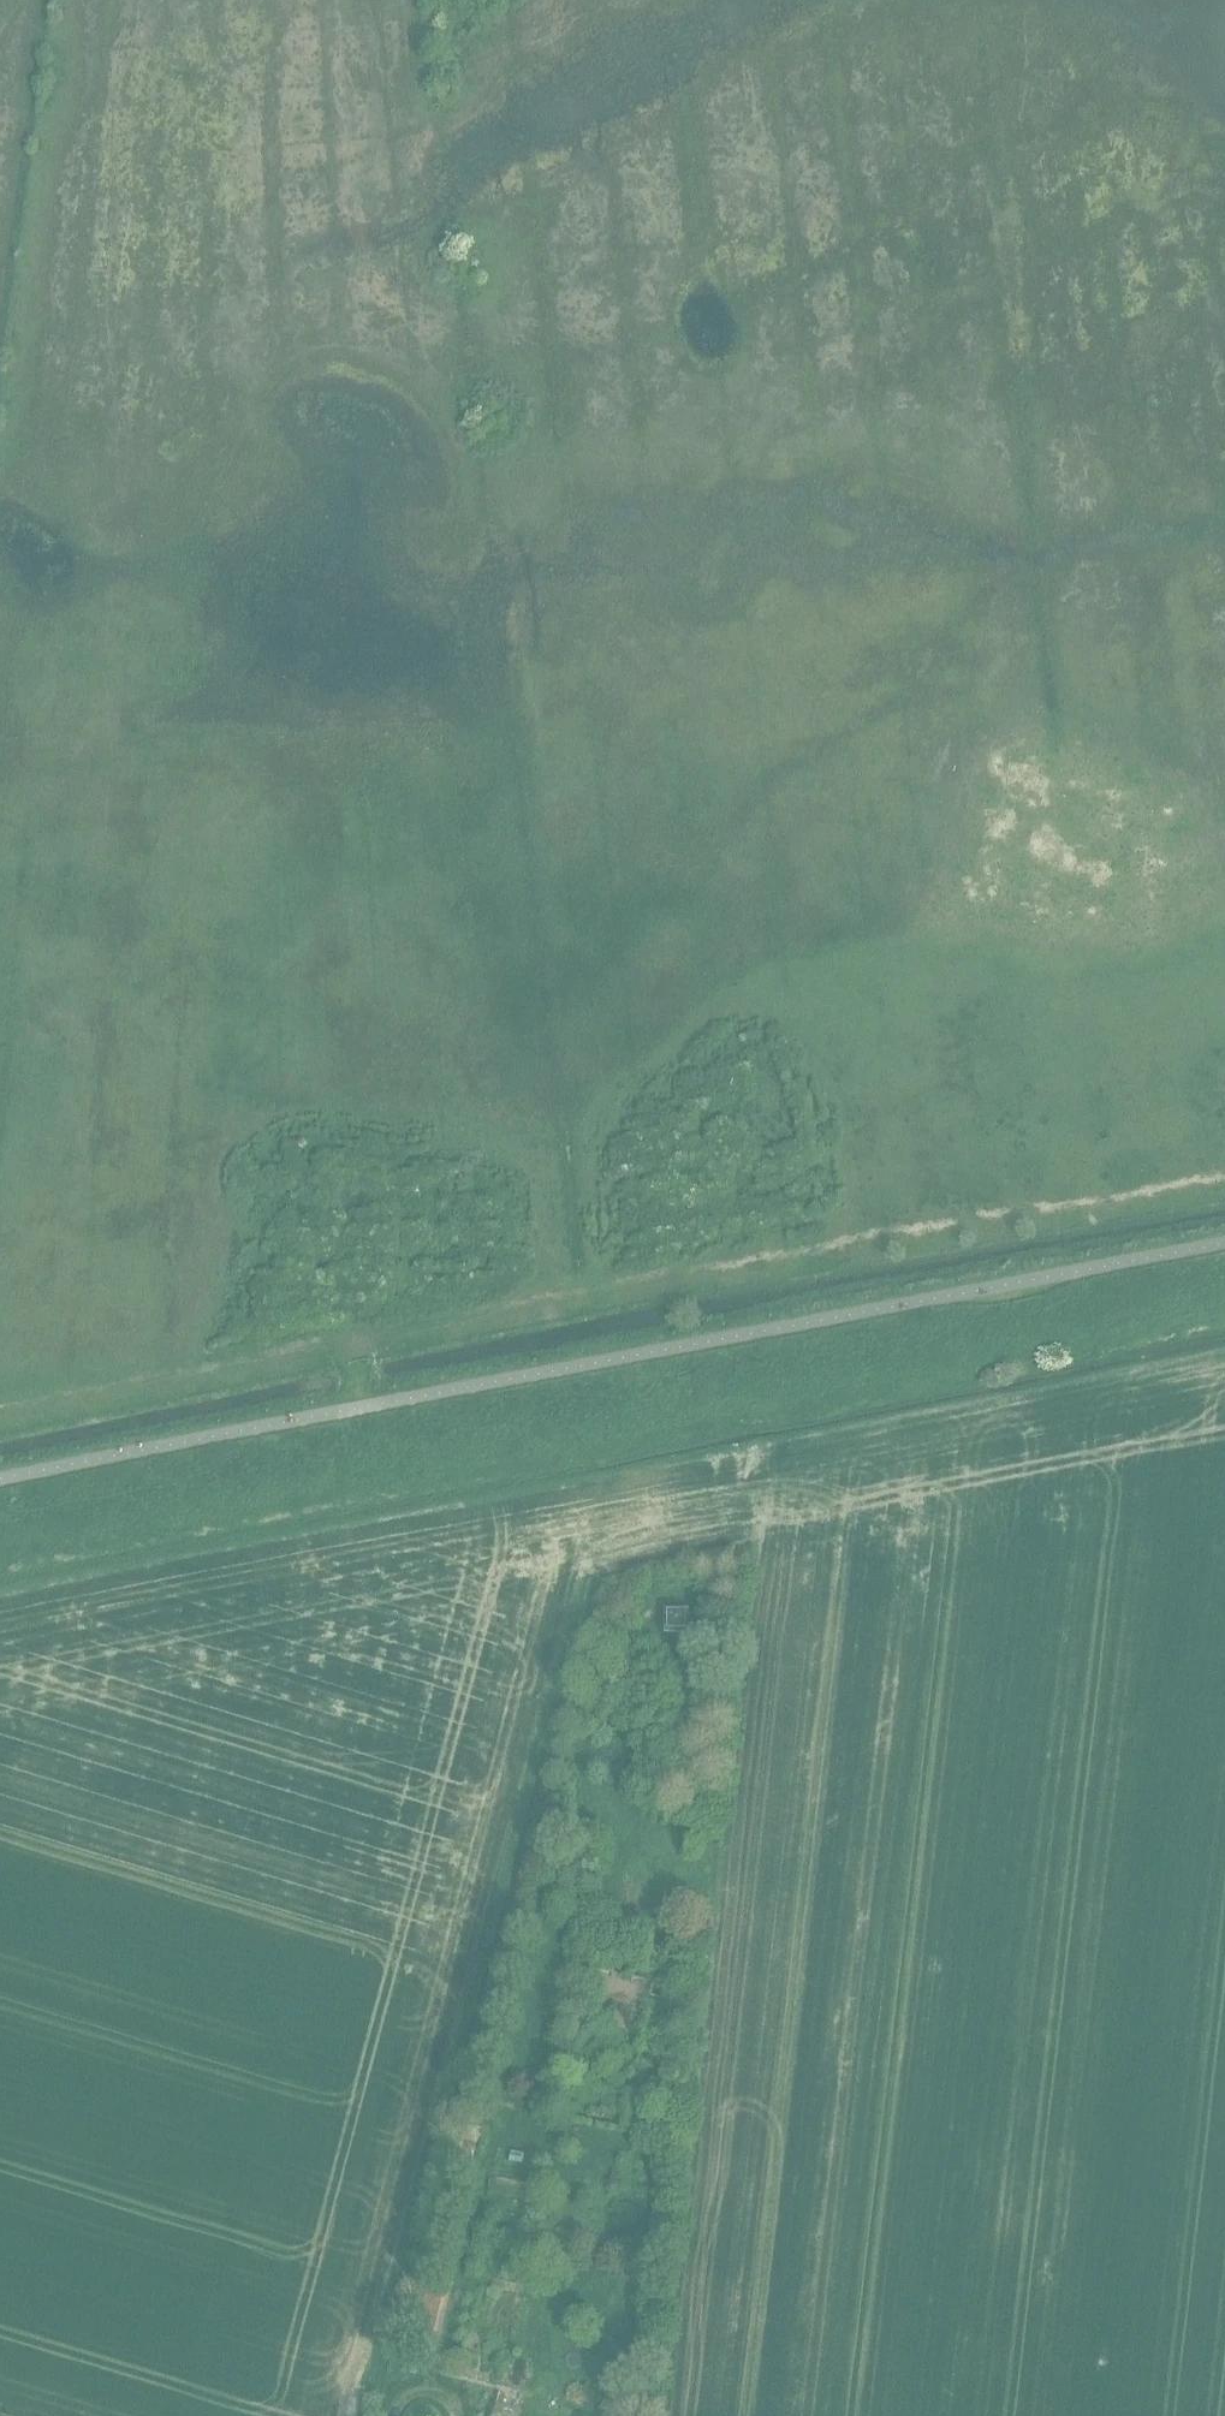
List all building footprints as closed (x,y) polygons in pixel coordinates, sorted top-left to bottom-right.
[(430,2352),(445,2290),(421,2285),(407,2346),(430,2352)]
